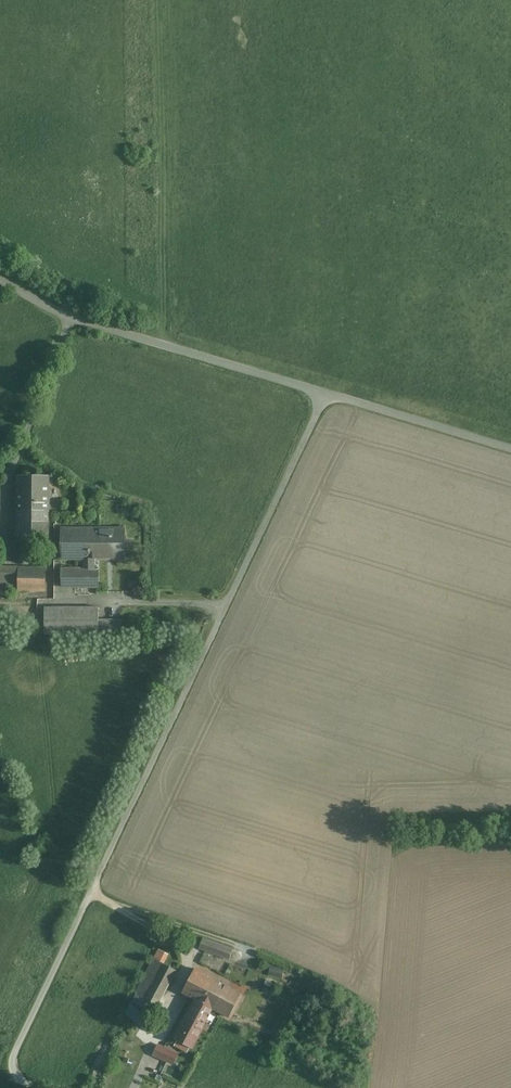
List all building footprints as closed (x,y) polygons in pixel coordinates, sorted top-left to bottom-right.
[(49,476),(18,476),(17,537),(49,537),(49,476)] [(125,528),(61,527),(62,587),(99,587),(99,560),(125,560),(125,528)] [(0,566),(0,589),(46,591),(46,568),(0,566)] [(99,607),(45,607),(45,634),(99,634),(99,633),(99,619),(99,607)] [(122,619),(99,619),(99,633),(122,633),(122,619)] [(233,949),(204,938),(200,949),(229,959),(233,949)] [(169,955),(159,950),(135,994),(158,1006),(176,971),(164,963),(169,955)] [(285,969),(270,966),(268,976),(283,978),(285,969)] [(197,1000),(177,1038),(193,1047),(213,1008),(229,1016),(241,993),(197,970),(185,993),(197,1000)] [(177,1054),(158,1045),(153,1055),(173,1064),(177,1054)]
